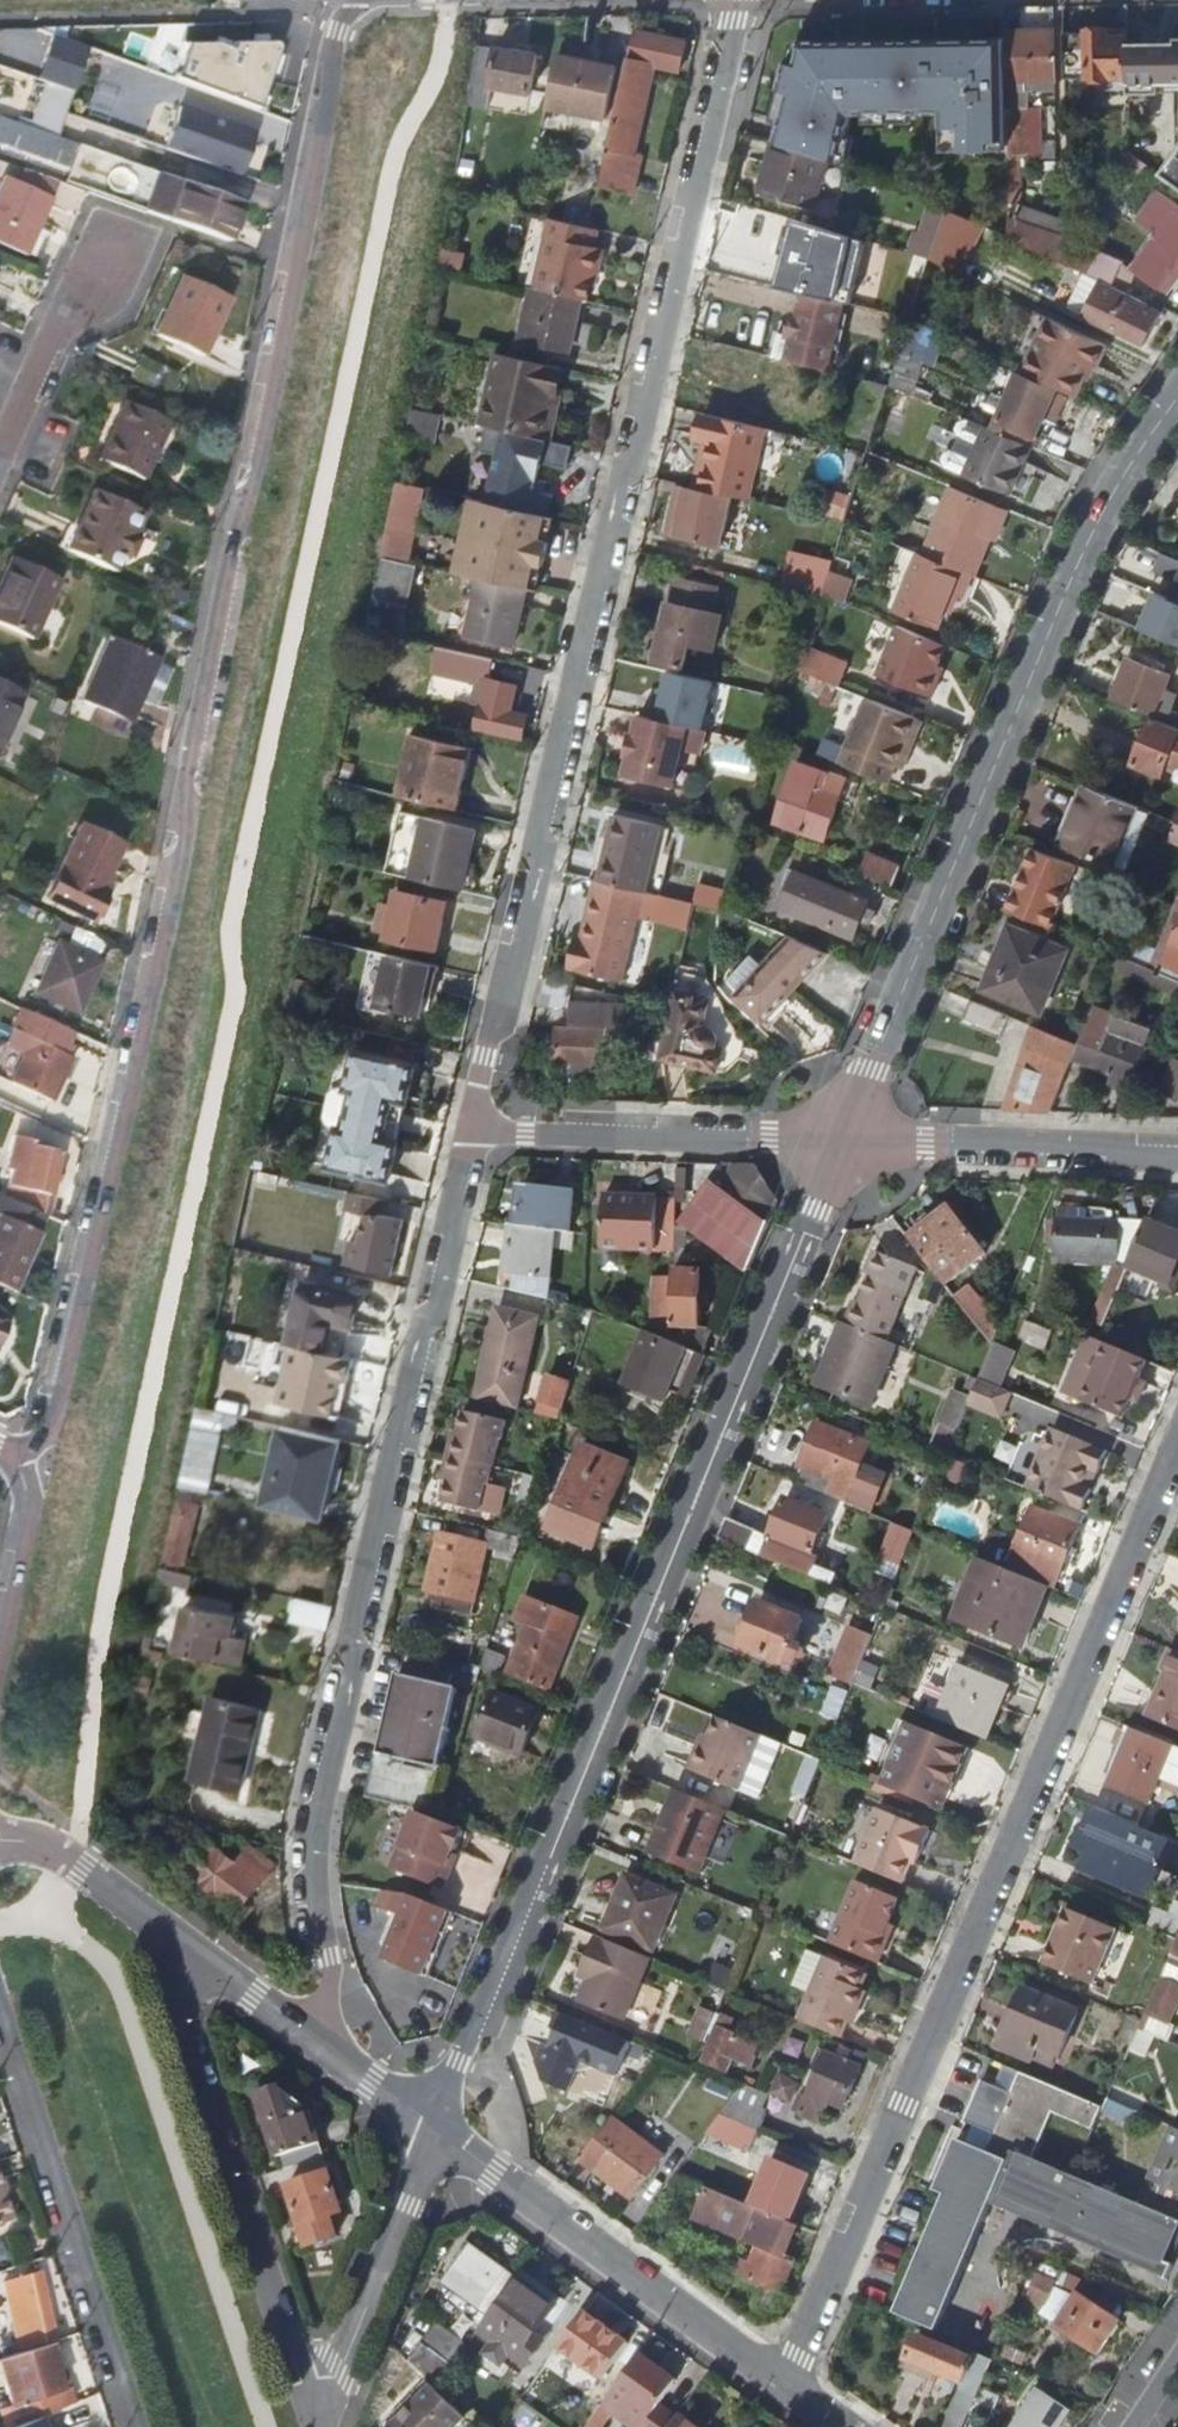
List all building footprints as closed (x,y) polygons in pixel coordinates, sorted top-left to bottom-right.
[(642,30),(604,184),(639,193),(649,155),(640,152),(660,66),(683,72),(690,42),(642,30)] [(1011,150),(1011,152),(1024,152),(1024,142),(1030,142),(1030,111),(1031,110),(1031,94),(1058,93),(1057,32),(1009,33),(1009,39),(1011,150)] [(1067,35),(1067,84),(1131,82),(1131,42),(1113,42),(1113,32),(1089,32),(1089,35),(1067,35)] [(1131,42),(1131,33),(1113,32),(1113,42),(1131,42)] [(90,46),(57,34),(40,81),(73,93),(90,46)] [(170,76),(254,108),(275,51),(273,43),(268,40),(230,40),(230,45),(211,39),(184,39),(170,76)] [(1011,150),(1009,39),(803,40),(797,64),(788,62),(781,90),(790,92),(784,120),(778,142),(829,159),(841,163),(853,115),(949,113),(950,151),(1011,150)] [(1131,42),(1131,82),(1131,92),(1177,92),(1177,42),(1131,42)] [(491,87),(498,49),(480,46),(469,104),(487,108),(491,87)] [(498,49),(491,87),(531,94),(538,56),(498,49)] [(630,66),(560,53),(548,105),(607,119),(614,89),(624,91),(630,66)] [(493,90),(491,104),(527,109),(529,95),(493,90)] [(790,92),(781,90),(775,118),(784,120),(790,92)] [(179,111),(164,152),(237,179),(252,138),(179,111)] [(0,118),(0,139),(70,165),(78,145),(0,118)] [(615,126),(587,120),(579,155),(607,161),(615,126)] [(1042,140),(1042,152),(1057,152),(1057,140),(1042,140)] [(829,159),(778,142),(762,194),(813,210),(829,159)] [(64,182),(145,211),(158,174),(78,145),(70,165),(64,182)] [(1131,155),(1122,180),(1135,189),(1150,168),(1131,155)] [(1164,178),(1177,187),(1177,158),(1164,178)] [(13,164),(7,178),(51,195),(58,180),(13,164)] [(181,182),(222,197),(228,180),(187,165),(181,182)] [(1011,170),(1011,196),(1024,196),(1025,170),(1011,170)] [(227,241),(240,204),(222,197),(181,182),(158,174),(145,211),(227,241)] [(51,195),(7,178),(3,176),(0,184),(0,239),(26,251),(51,195)] [(1142,210),(1161,224),(1131,268),(1155,285),(1177,253),(1177,207),(1155,190),(1142,210)] [(986,225),(949,208),(942,230),(977,245),(986,225)] [(1011,210),(1012,238),(1068,265),(1068,237),(1011,210)] [(916,211),(908,237),(925,242),(932,217),(916,211)] [(753,217),(743,262),(794,275),(805,229),(753,217)] [(538,286),(541,287),(585,297),(592,299),(598,274),(604,274),(609,248),(599,246),(603,229),(562,220),(559,236),(550,234),(538,286)] [(977,245),(942,230),(933,257),(932,260),(963,275),(977,245)] [(1068,237),(1068,265),(1087,273),(1090,275),(1098,250),(1068,237)] [(1098,250),(1090,275),(1102,281),(1112,285),(1124,262),(1098,250)] [(1082,315),(1080,319),(1139,353),(1163,314),(1127,292),(1112,285),(1102,281),(1090,275),(1087,273),(1067,307),(1082,315)] [(202,354),(228,295),(184,276),(158,334),(202,354)] [(585,297),(541,287),(527,342),(571,353),(585,297)] [(846,301),(804,291),(799,313),(841,322),(846,301)] [(799,313),(788,359),(830,369),(841,322),(799,313)] [(1105,345),(1053,320),(1026,372),(1072,394),(1088,365),(1093,368),(1105,345)] [(761,353),(721,343),(709,394),(730,398),(728,405),(754,412),(766,362),(760,361),(761,353)] [(502,352),(486,425),(553,441),(563,395),(554,393),(560,366),(502,352)] [(1003,409),(995,424),(1013,432),(1015,427),(1034,436),(1055,392),(1020,374),(1014,385),(1010,383),(999,407),(1003,409)] [(876,433),(892,384),(869,379),(854,426),(876,433)] [(139,482),(169,416),(128,398),(95,463),(139,482)] [(440,415),(411,408),(405,442),(432,448),(440,415)] [(714,442),(704,486),(750,497),(766,427),(712,414),(705,439),(714,442)] [(1031,444),(985,424),(964,475),(1009,495),(1031,444)] [(502,450),(490,504),(540,516),(544,496),(537,494),(545,460),(502,450)] [(394,481),(389,552),(417,554),(422,483),(394,481)] [(134,529),(145,507),(98,485),(82,518),(76,516),(63,541),(116,566),(125,548),(132,551),(141,532),(134,529)] [(685,513),(680,535),(725,545),(737,498),(682,485),(676,511),(685,513)] [(1010,510),(952,485),(923,551),(975,574),(977,574),(994,533),(999,535),(1010,510)] [(528,591),(531,592),(537,567),(546,569),(552,545),(543,543),(549,518),(540,516),(490,504),(476,501),(459,575),(482,580),(528,591)] [(975,574),(923,551),(899,609),(940,626),(954,591),(966,596),(975,574)] [(0,607),(0,619),(38,635),(65,575),(18,554),(2,590),(7,592),(0,607)] [(384,562),(376,603),(404,610),(414,569),(384,562)] [(791,584),(825,592),(830,574),(795,566),(791,584)] [(855,574),(833,567),(830,574),(825,592),(825,594),(846,602),(855,574)] [(715,613),(721,585),(677,575),(664,628),(661,640),(655,665),(685,672),(692,642),(700,610),(715,613)] [(528,591),(482,580),(468,639),(514,649),(528,591)] [(1129,592),(1123,606),(1168,624),(1174,611),(1129,592)] [(692,642),(718,647),(726,615),(715,613),(700,610),(692,642)] [(950,644),(901,625),(881,675),(935,696),(944,675),(938,673),(950,644)] [(655,639),(661,640),(664,628),(658,626),(655,639)] [(130,720),(158,655),(112,637),(84,700),(130,720)] [(851,663),(808,645),(800,668),(842,685),(851,663)] [(1113,701),(1152,717),(1169,679),(1129,662),(1113,701)] [(494,681),(482,730),(527,740),(532,717),(516,713),(522,687),(494,681)] [(25,693),(0,682),(0,748),(25,693)] [(871,697),(845,763),(892,782),(918,717),(871,697)] [(690,725),(641,714),(637,733),(634,733),(629,754),(632,755),(627,775),(677,786),(690,725)] [(1152,717),(1133,765),(1160,776),(1167,760),(1177,764),(1177,737),(1177,734),(1177,728),(1152,717)] [(417,736),(402,797),(458,810),(472,749),(417,736)] [(741,740),(737,755),(755,761),(760,746),(741,740)] [(802,761),(781,822),(827,838),(848,778),(802,761)] [(1132,802),(1085,783),(1075,808),(1080,810),(1065,844),(1108,861),(1132,802)] [(391,873),(416,880),(465,892),(480,830),(406,812),(391,873)] [(616,815),(602,881),(626,886),(649,892),(664,826),(616,815)] [(103,890),(124,844),(83,824),(49,897),(95,921),(108,893),(103,890)] [(1076,865),(1034,847),(1007,911),(1049,928),(1076,865)] [(869,853),(861,871),(894,885),(902,866),(869,853)] [(797,871),(781,906),(853,936),(860,919),(865,921),(869,911),(864,910),(868,902),(797,871)] [(597,880),(594,891),(624,898),(626,886),(602,881),(597,880)] [(697,903),(723,909),(729,889),(702,883),(697,903)] [(649,892),(626,886),(624,898),(643,902),(643,903),(652,905),(655,893),(649,892)] [(624,898),(594,891),(581,946),(575,945),(570,968),(625,981),(643,903),(643,902),(624,898)] [(399,892),(388,938),(438,950),(448,904),(399,892)] [(1148,969),(1177,981),(1177,897),(1148,969)] [(98,958),(106,940),(74,926),(66,943),(98,958)] [(1009,927),(983,990),(1041,1013),(1066,950),(1009,927)] [(792,937),(733,997),(761,1023),(831,954),(792,937)] [(104,960),(98,958),(66,943),(60,940),(36,990),(80,1011),(104,960)] [(1148,969),(1123,958),(1115,955),(1109,968),(1177,996),(1177,981),(1148,969)] [(436,966),(391,956),(380,1007),(423,1017),(436,966)] [(677,989),(673,1008),(661,1059),(719,1074),(725,1050),(717,1048),(719,1043),(720,1038),(719,1035),(718,1031),(716,1029),(713,1026),(709,1024),(706,1025),(713,998),(677,989)] [(559,1025),(558,1060),(577,1061),(576,1076),(608,1078),(609,1063),(624,1063),(624,1047),(631,1047),(632,1003),(573,1001),(572,1026),(559,1025)] [(1011,1017),(971,1001),(962,1023),(1001,1039),(1011,1017)] [(1086,1026),(1078,1044),(1072,1060),(1112,1076),(1108,1085),(1128,1093),(1153,1031),(1118,1016),(1109,1036),(1086,1026)] [(1018,1112),(1050,1114),(1072,1060),(1078,1044),(1039,1028),(1005,1108),(1018,1112)] [(50,1099),(70,1056),(32,1039),(12,1082),(50,1099)] [(353,1132),(339,1129),(330,1168),(388,1182),(397,1143),(383,1140),(392,1100),(406,1104),(415,1064),(357,1051),(348,1090),(362,1094),(353,1132)] [(1163,1095),(1177,1101),(1177,1060),(1163,1095)] [(348,1090),(339,1129),(353,1132),(362,1094),(348,1090)] [(397,1143),(406,1104),(392,1100),(383,1140),(397,1143)] [(9,1198),(45,1215),(58,1154),(37,1149),(38,1143),(17,1138),(9,1168),(15,1169),(9,1198)] [(759,1166),(683,1163),(682,1171),(697,1171),(695,1202),(697,1205),(716,1180),(772,1223),(780,1203),(759,1166)] [(697,1171),(682,1171),(681,1198),(681,1202),(695,1202),(697,1171)] [(697,1205),(685,1221),(752,1272),(772,1223),(716,1180),(697,1205)] [(518,1274),(516,1290),(547,1298),(556,1231),(571,1233),(576,1190),(529,1184),(517,1192),(513,1226),(511,1227),(506,1273),(518,1274)] [(387,1200),(353,1192),(349,1211),(367,1216),(361,1245),(351,1243),(346,1266),(394,1278),(407,1223),(383,1217),(387,1200)] [(46,1216),(45,1215),(9,1198),(0,1194),(0,1215),(2,1216),(0,1220),(0,1285),(13,1291),(46,1216)] [(678,1249),(681,1202),(681,1198),(608,1194),(605,1245),(678,1249)] [(951,1207),(910,1241),(946,1285),(987,1252),(951,1207)] [(1124,1259),(1125,1246),(1126,1224),(1062,1221),(1061,1256),(1124,1259)] [(1126,1224),(1125,1246),(1138,1247),(1139,1225),(1126,1224)] [(1134,1272),(1177,1290),(1177,1287),(1177,1239),(1152,1228),(1134,1272)] [(853,1301),(844,1323),(887,1341),(917,1269),(874,1251),(865,1273),(869,1275),(858,1304),(853,1301)] [(673,1335),(673,1341),(705,1354),(717,1327),(704,1321),(707,1266),(677,1265),(675,1310),(673,1335)] [(304,1286),(291,1345),(304,1348),(326,1353),(335,1316),(356,1321),(361,1298),(304,1286)] [(964,1289),(955,1297),(985,1334),(995,1326),(964,1289)] [(664,1335),(673,1335),(675,1310),(665,1309),(664,1335)] [(502,1311),(480,1401),(520,1410),(541,1320),(502,1311)] [(870,1408),(896,1345),(887,1341),(844,1323),(832,1352),(825,1349),(811,1383),(870,1408)] [(673,1341),(647,1330),(625,1381),(664,1398),(668,1389),(690,1398),(707,1355),(705,1354),(673,1341)] [(1065,1398),(1084,1405),(1124,1421),(1148,1364),(1089,1339),(1065,1398)] [(347,1399),(356,1360),(326,1353),(304,1348),(291,1406),(335,1417),(340,1397),(347,1399)] [(991,1362),(986,1377),(1005,1384),(1011,1369),(991,1362)] [(539,1414),(562,1419),(573,1383),(551,1376),(539,1414)] [(1014,1394),(980,1380),(973,1398),(970,1406),(1004,1420),(1014,1394)] [(942,1425),(959,1432),(970,1406),(973,1398),(957,1392),(942,1425)] [(195,1406),(184,1486),(213,1489),(224,1410),(195,1406)] [(465,1412),(445,1502),(482,1511),(488,1484),(492,1484),(496,1467),(498,1467),(502,1450),(504,1450),(510,1422),(465,1412)] [(803,1469),(797,1483),(870,1513),(890,1467),(864,1456),(869,1445),(818,1423),(799,1467),(803,1469)] [(286,1429),(268,1508),(326,1521),(342,1442),(286,1429)] [(1023,1445),(1008,1482),(1086,1514),(1095,1492),(1085,1488),(1091,1473),(1101,1477),(1110,1454),(1055,1432),(1050,1442),(1037,1436),(1032,1449),(1023,1445)] [(575,1443),(541,1527),(596,1549),(630,1466),(575,1443)] [(728,1518),(720,1538),(832,1586),(837,1574),(815,1564),(818,1555),(812,1552),(818,1536),(824,1539),(828,1532),(821,1529),(827,1514),(810,1507),(812,1501),(802,1496),(799,1503),(786,1498),(771,1535),(728,1518)] [(181,1503),(169,1563),(181,1566),(194,1506),(181,1503)] [(1038,1513),(1013,1573),(1045,1586),(1058,1592),(1084,1531),(1038,1513)] [(902,1571),(917,1533),(897,1525),(881,1562),(902,1571)] [(518,1559),(524,1539),(494,1531),(491,1544),(502,1547),(500,1555),(518,1559)] [(476,1602),(491,1544),(445,1533),(431,1591),(476,1602)] [(1013,1573),(981,1560),(957,1619),(1019,1645),(1045,1586),(1013,1573)] [(179,1571),(163,1567),(159,1582),(176,1586),(179,1571)] [(330,1629),(336,1607),(301,1599),(296,1621),(330,1629)] [(529,1625),(511,1675),(552,1690),(578,1619),(527,1599),(519,1621),(529,1625)] [(785,1663),(785,1661),(792,1644),(802,1620),(760,1603),(742,1645),(785,1663)] [(186,1607),(177,1650),(241,1666),(247,1642),(232,1638),(236,1618),(186,1607)] [(841,1654),(864,1663),(877,1631),(855,1622),(841,1654)] [(792,1644),(785,1661),(797,1666),(804,1650),(792,1644)] [(1149,1720),(1177,1732),(1177,1654),(1172,1651),(1162,1675),(1167,1677),(1149,1720)] [(855,1685),(864,1663),(841,1654),(832,1676),(855,1685)] [(379,1798),(441,1813),(454,1767),(447,1765),(461,1690),(452,1688),(455,1674),(408,1664),(379,1798)] [(962,1668),(940,1721),(987,1741),(1010,1688),(962,1668)] [(497,1693),(479,1738),(524,1756),(543,1711),(497,1693)] [(219,1701),(199,1783),(247,1794),(265,1712),(219,1701)] [(761,1736),(717,1718),(704,1749),(698,1746),(688,1771),(738,1791),(740,1786),(761,1736)] [(887,1756),(876,1784),(939,1809),(947,1790),(953,1792),(971,1749),(901,1721),(895,1737),(889,1751),(887,1756)] [(862,1723),(856,1737),(889,1751),(895,1737),(862,1723)] [(140,1725),(137,1739),(156,1743),(158,1729),(140,1725)] [(1134,1735),(1112,1790),(1149,1805),(1172,1750),(1134,1735)] [(761,1736),(740,1786),(759,1794),(780,1744),(761,1736)] [(831,1747),(825,1763),(832,1766),(839,1751),(831,1747)] [(725,1811),(675,1791),(649,1856),(699,1875),(725,1811)] [(468,1830),(419,1809),(395,1866),(447,1888),(456,1866),(451,1864),(458,1848),(460,1849),(468,1830)] [(1088,1856),(1081,1873),(1148,1901),(1173,1843),(1092,1809),(1076,1851),(1088,1856)] [(879,1811),(858,1865),(900,1882),(911,1851),(918,1853),(927,1830),(879,1811)] [(198,1837),(175,1869),(239,1914),(274,1865),(250,1847),(237,1864),(198,1837)] [(628,1878),(605,1934),(651,1953),(675,1898),(653,1889),(655,1884),(646,1880),(644,1885),(628,1878)] [(858,1885),(832,1947),(882,1968),(892,1943),(886,1940),(901,1902),(858,1885)] [(386,1892),(383,1899),(393,1904),(398,1893),(386,1892)] [(405,1894),(398,1893),(393,1904),(400,1906),(405,1894)] [(435,1972),(458,1913),(412,1895),(405,1894),(400,1906),(407,1909),(389,1952),(435,1972)] [(1065,1913),(1043,1968),(1093,1989),(1116,1934),(1065,1913)] [(1168,1959),(1172,1961),(1175,1955),(1177,1957),(1177,1932),(1170,1952),(1168,1959)] [(654,1961),(598,1937),(584,1972),(593,1976),(580,2007),(627,2026),(654,1961)] [(716,1959),(705,1982),(718,1988),(727,1964),(716,1959)] [(819,1997),(807,2026),(849,2044),(860,2017),(867,2019),(875,1998),(869,1995),(875,1981),(816,1959),(803,1992),(819,1997)] [(1145,2011),(1168,2021),(1177,1997),(1177,1978),(1163,1971),(1145,2011)] [(1006,2026),(998,2048),(1030,2062),(1035,2050),(1058,2060),(1078,2014),(1025,1992),(1010,2028),(1006,2026)] [(617,2076),(631,2042),(566,2014),(552,2047),(546,2045),(539,2062),(546,2084),(570,2095),(578,2076),(599,2068),(617,2076)] [(726,2015),(707,2062),(731,2072),(745,2038),(732,2033),(737,2020),(726,2015)] [(799,2093),(792,2110),(823,2122),(832,2102),(846,2108),(863,2068),(821,2049),(814,2064),(819,2066),(806,2096),(799,2093)] [(1121,2070),(1136,2077),(1143,2060),(1129,2054),(1121,2070)] [(1103,2105),(1020,2071),(1011,2093),(983,2082),(967,2120),(997,2133),(979,2178),(974,2176),(972,2184),(996,2194),(1054,2217),(1073,2175),(1036,2160),(1055,2112),(1093,2128),(1103,2105)] [(723,2116),(763,2133),(772,2113),(769,2112),(773,2101),(743,2089),(723,2116)] [(283,2158),(287,2171),(325,2159),(309,2111),(289,2118),(280,2091),(258,2098),(278,2160),(283,2158)] [(754,2153),(763,2133),(723,2116),(709,2135),(754,2153)] [(947,2195),(931,2234),(972,2251),(986,2217),(996,2194),(972,2184),(974,2176),(979,2178),(997,2133),(967,2120),(967,2122),(994,2134),(987,2151),(958,2138),(937,2191),(947,2195)] [(612,2121),(581,2163),(634,2201),(665,2159),(612,2121)] [(1177,2126),(1153,2181),(1177,2192),(1177,2126)] [(774,2161),(754,2208),(793,2224),(812,2177),(774,2161)] [(1054,2217),(1052,2223),(1167,2275),(1173,2262),(1165,2258),(1177,2229),(1177,2218),(1075,2171),(1073,2175),(1054,2217)] [(330,2175),(287,2188),(308,2249),(339,2238),(333,2221),(344,2217),(330,2175)] [(793,2224),(754,2208),(709,2190),(696,2222),(761,2247),(751,2270),(742,2267),(737,2281),(763,2292),(755,2310),(773,2317),(796,2263),(789,2260),(802,2228),(793,2224)] [(10,2227),(0,2194),(0,2230),(10,2227)] [(972,2251),(931,2234),(895,2319),(936,2335),(972,2251)] [(472,2252),(445,2291),(488,2321),(515,2283),(472,2252)] [(1038,2255),(1018,2299),(1024,2303),(1037,2272),(1057,2280),(1055,2282),(1078,2292),(1087,2277),(1038,2255)] [(1037,2272),(1024,2303),(1042,2311),(1055,2282),(1057,2280),(1037,2272)] [(1126,2295),(1087,2277),(1078,2292),(1058,2324),(1099,2351),(1121,2319),(1113,2315),(1126,2295)] [(1,2287),(18,2352),(54,2343),(37,2278),(1,2287)] [(488,2321),(477,2336),(526,2372),(539,2353),(530,2347),(554,2312),(515,2283),(488,2321)] [(581,2317),(559,2348),(594,2373),(616,2342),(581,2317)] [(422,2349),(452,2371),(467,2351),(436,2330),(422,2349)] [(991,2361),(972,2353),(970,2359),(914,2335),(901,2366),(933,2380),(937,2373),(959,2382),(939,2426),(962,2426),(991,2361)] [(4,2361),(6,2366),(0,2368),(0,2374),(12,2410),(61,2394),(54,2373),(58,2372),(50,2346),(4,2361)] [(635,2355),(599,2409),(626,2426),(671,2426),(673,2423),(655,2411),(672,2386),(653,2373),(656,2369),(635,2355)] [(1013,2426),(1055,2426),(1070,2405),(1041,2386),(1013,2426)] [(393,2426),(459,2426),(465,2421),(436,2393),(430,2387),(393,2426)] [(504,2426),(527,2426),(530,2422),(515,2411),(504,2426)]
